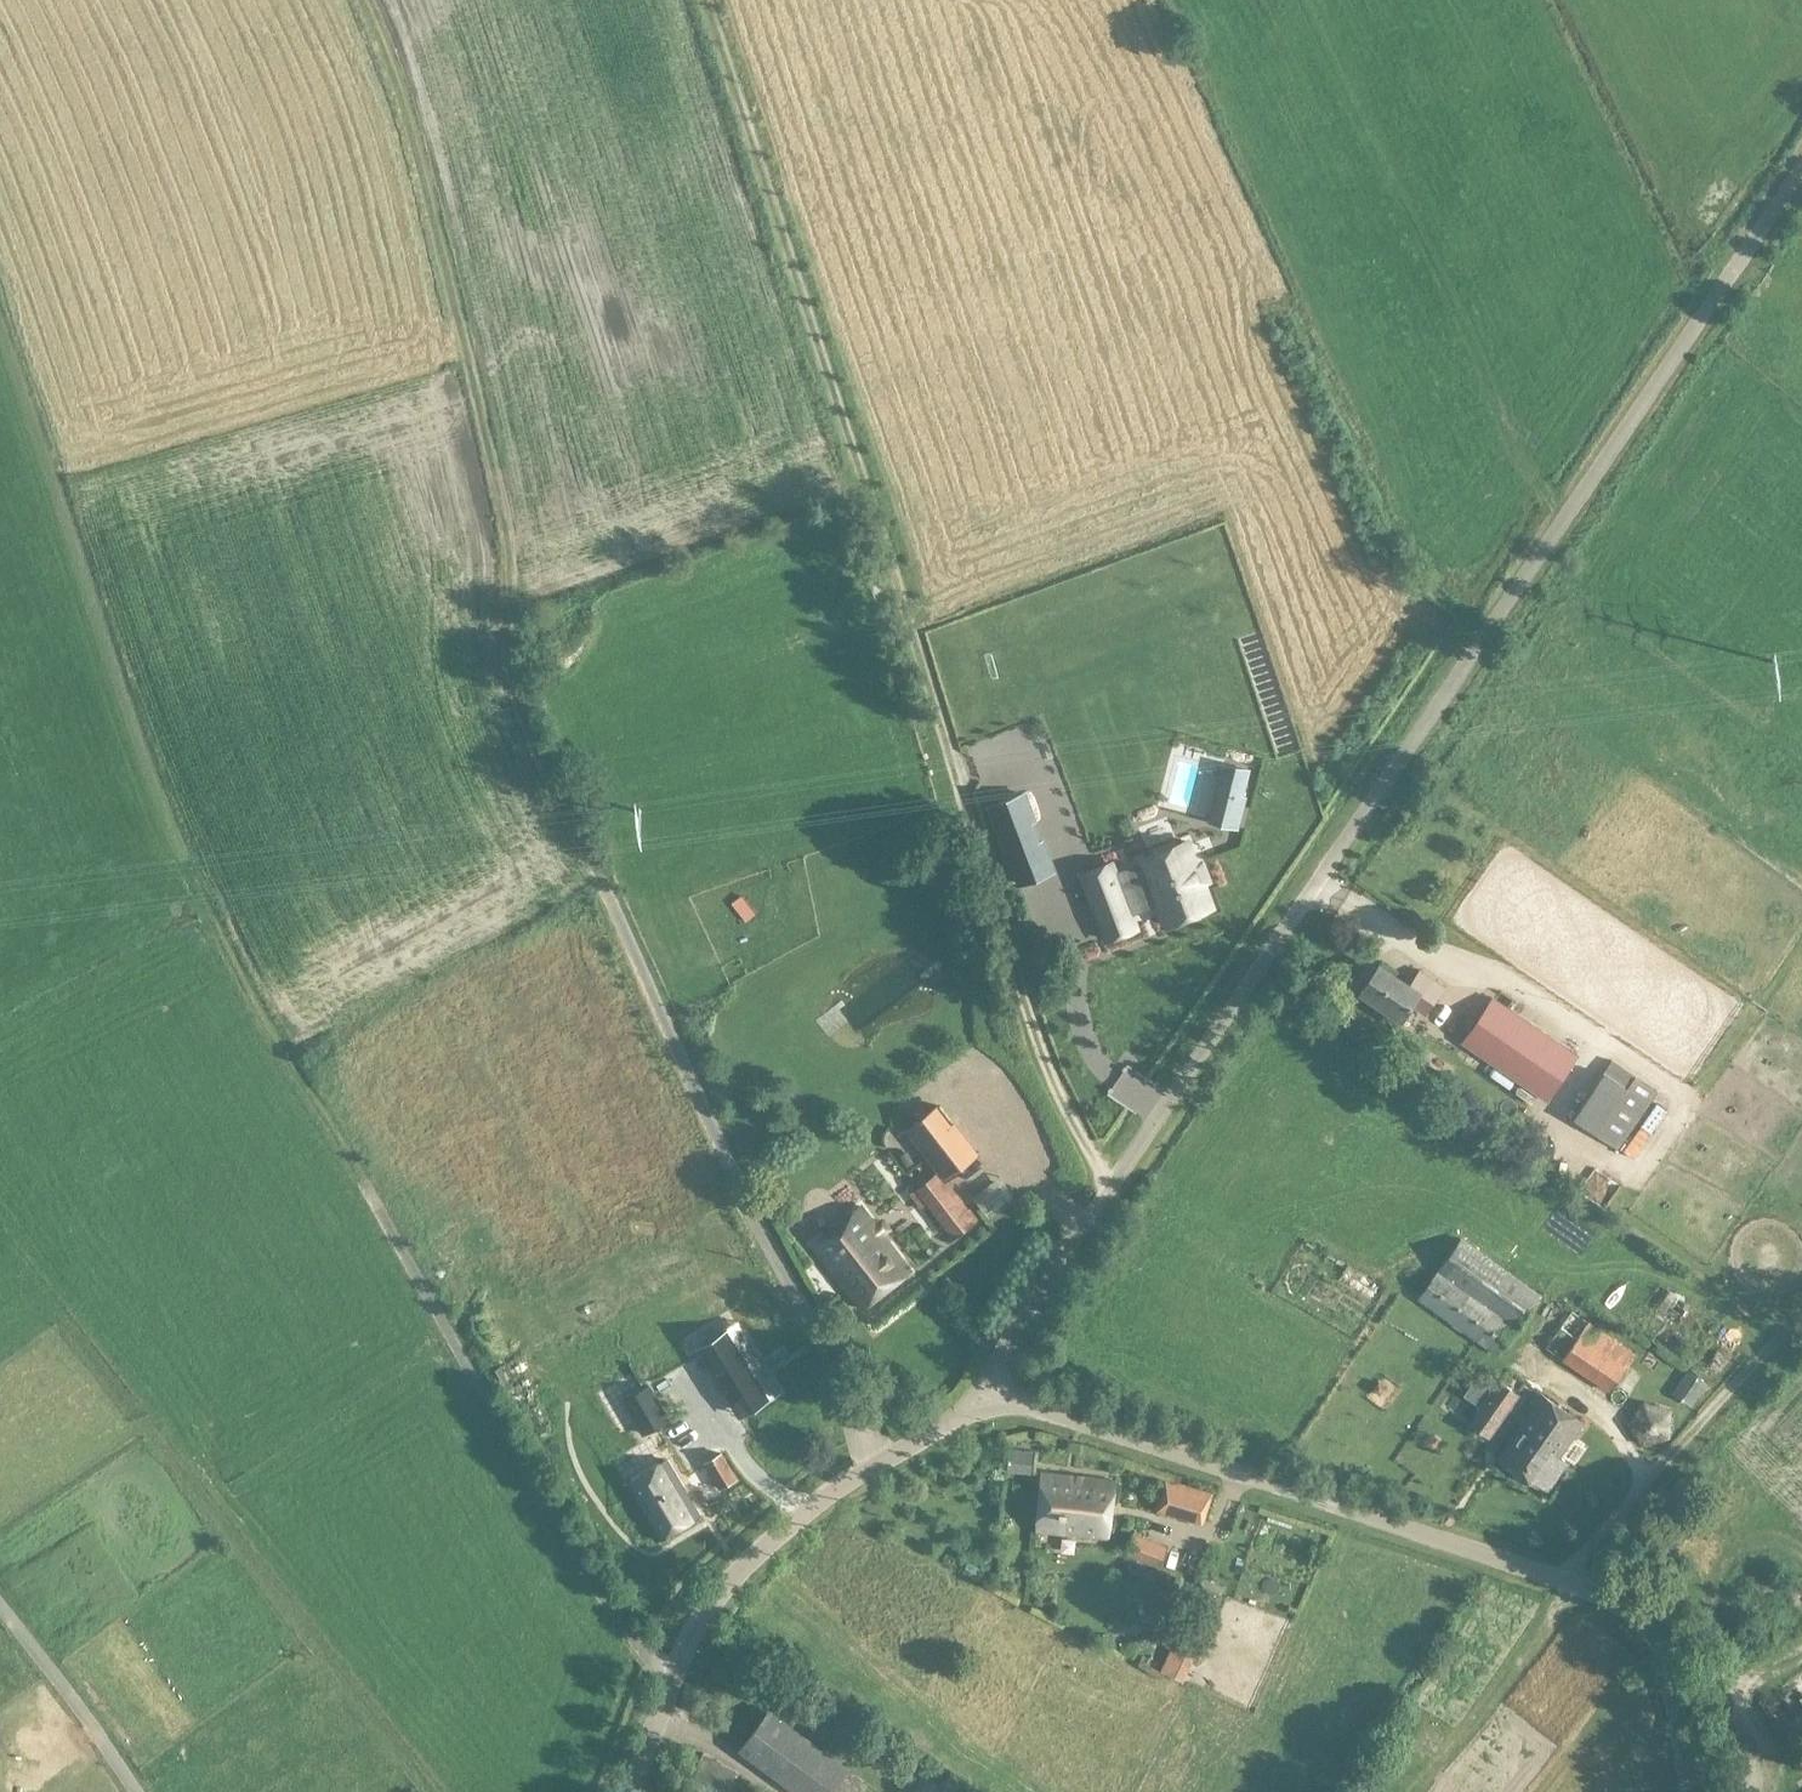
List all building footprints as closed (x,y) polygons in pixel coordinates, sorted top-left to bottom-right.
[(1249,769),(1224,763),(1210,820),(1238,827),(1246,796),(1242,796),(1249,769)] [(1026,791),(992,804),(1021,882),(1055,869),(1043,838),(1040,839),(1033,821),(1036,819),(1026,791)] [(1113,862),(1084,873),(1092,895),(1110,888),(1114,897),(1125,892),(1130,906),(1153,897),(1156,904),(1164,923),(1213,904),(1204,880),(1209,878),(1203,861),(1198,863),(1189,839),(1139,858),(1141,862),(1143,870),(1119,878),(1117,871),(1113,862)] [(1110,888),(1092,895),(1108,937),(1137,927),(1130,906),(1125,892),(1114,897),(1110,888)] [(1367,980),(1359,993),(1379,1007),(1376,1012),(1395,1025),(1398,1020),(1399,1021),(1410,1005),(1424,1014),(1444,985),(1420,969),(1411,982),(1380,961),(1376,968),(1372,967),(1365,977),(1367,980)] [(1545,1100),(1576,1054),(1505,1005),(1491,996),(1460,1041),(1545,1100)] [(1613,1058),(1603,1072),(1601,1071),(1570,1116),(1618,1148),(1656,1091),(1634,1076),(1635,1074),(1613,1058)] [(939,1105),(908,1128),(940,1169),(946,1177),(977,1154),(939,1105)] [(940,1169),(909,1192),(922,1209),(928,1204),(954,1238),(978,1219),(946,1177),(940,1169)] [(811,1244),(837,1276),(862,1306),(909,1269),(884,1237),(860,1206),(811,1244)] [(1417,1298),(1497,1354),(1540,1293),(1461,1237),(1417,1298)] [(1669,1286),(1655,1307),(1677,1322),(1691,1301),(1687,1298),(1685,1300),(1675,1293),(1676,1291),(1669,1286)] [(1562,1359),(1609,1391),(1635,1352),(1599,1327),(1602,1322),(1575,1303),(1560,1326),(1576,1337),(1562,1359)] [(737,1324),(699,1347),(727,1393),(731,1390),(744,1411),(777,1390),(737,1324)] [(1490,1438),(1519,1394),(1498,1379),(1469,1422),(1490,1438)] [(1379,1381),(1373,1389),(1380,1394),(1385,1386),(1379,1381)] [(619,1402),(637,1433),(660,1419),(642,1388),(619,1402)] [(1553,1465),(1582,1422),(1540,1393),(1497,1455),(1539,1484),(1540,1483),(1548,1488),(1560,1470),(1553,1465)] [(1000,1458),(1000,1468),(1006,1468),(1006,1469),(1032,1473),(1034,1450),(1008,1448),(1007,1458),(1000,1458)] [(719,1488),(736,1477),(722,1452),(704,1463),(719,1488)] [(656,1539),(698,1513),(665,1459),(623,1485),(656,1539)] [(1016,1484),(1040,1487),(1041,1475),(1018,1473),(1016,1484)] [(1108,1535),(1113,1480),(1042,1473),(1037,1528),(1108,1535)] [(1203,1523),(1212,1492),(1164,1478),(1155,1509),(1203,1523)] [(1159,1567),(1167,1546),(1135,1533),(1126,1555),(1159,1567)] [(1194,1556),(1197,1543),(1171,1537),(1168,1549),(1194,1556)] [(1162,1635),(1153,1631),(1150,1637),(1159,1641),(1162,1635)] [(1164,1671),(1182,1680),(1196,1651),(1177,1642),(1164,1671)] [(795,1791),(859,1791),(868,1780),(849,1766),(768,1708),(738,1750),(795,1791)] [(692,1775),(718,1788),(725,1791),(735,1769),(720,1762),(721,1760),(703,1752),(692,1775)]
